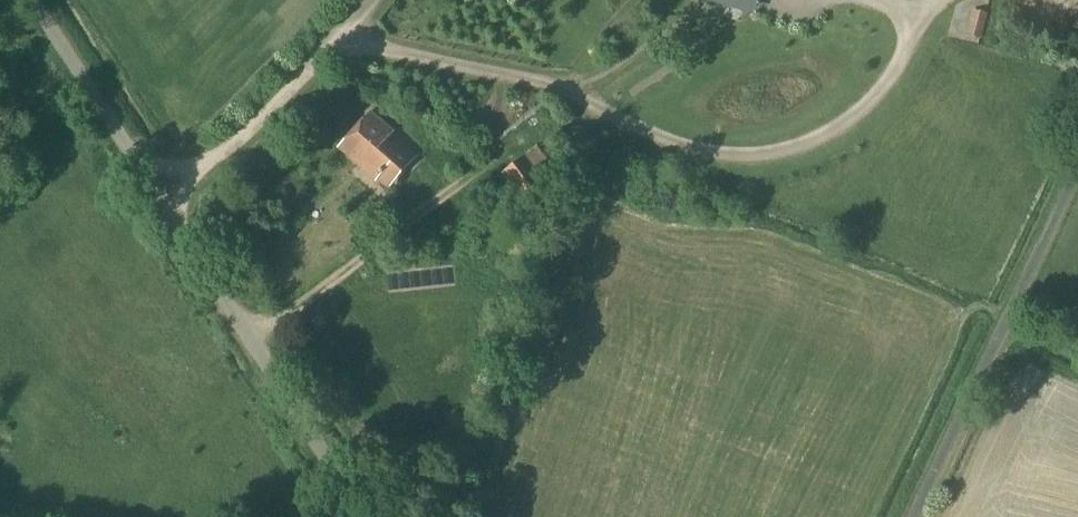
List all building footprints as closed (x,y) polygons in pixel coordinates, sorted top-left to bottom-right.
[(981,36),(992,39),(1000,12),(989,9),(981,36)] [(389,189),(417,156),(392,134),(394,132),(371,112),(339,148),(376,181),(378,179),(389,189)] [(524,204),(547,186),(524,155),(502,173),(524,204)]
